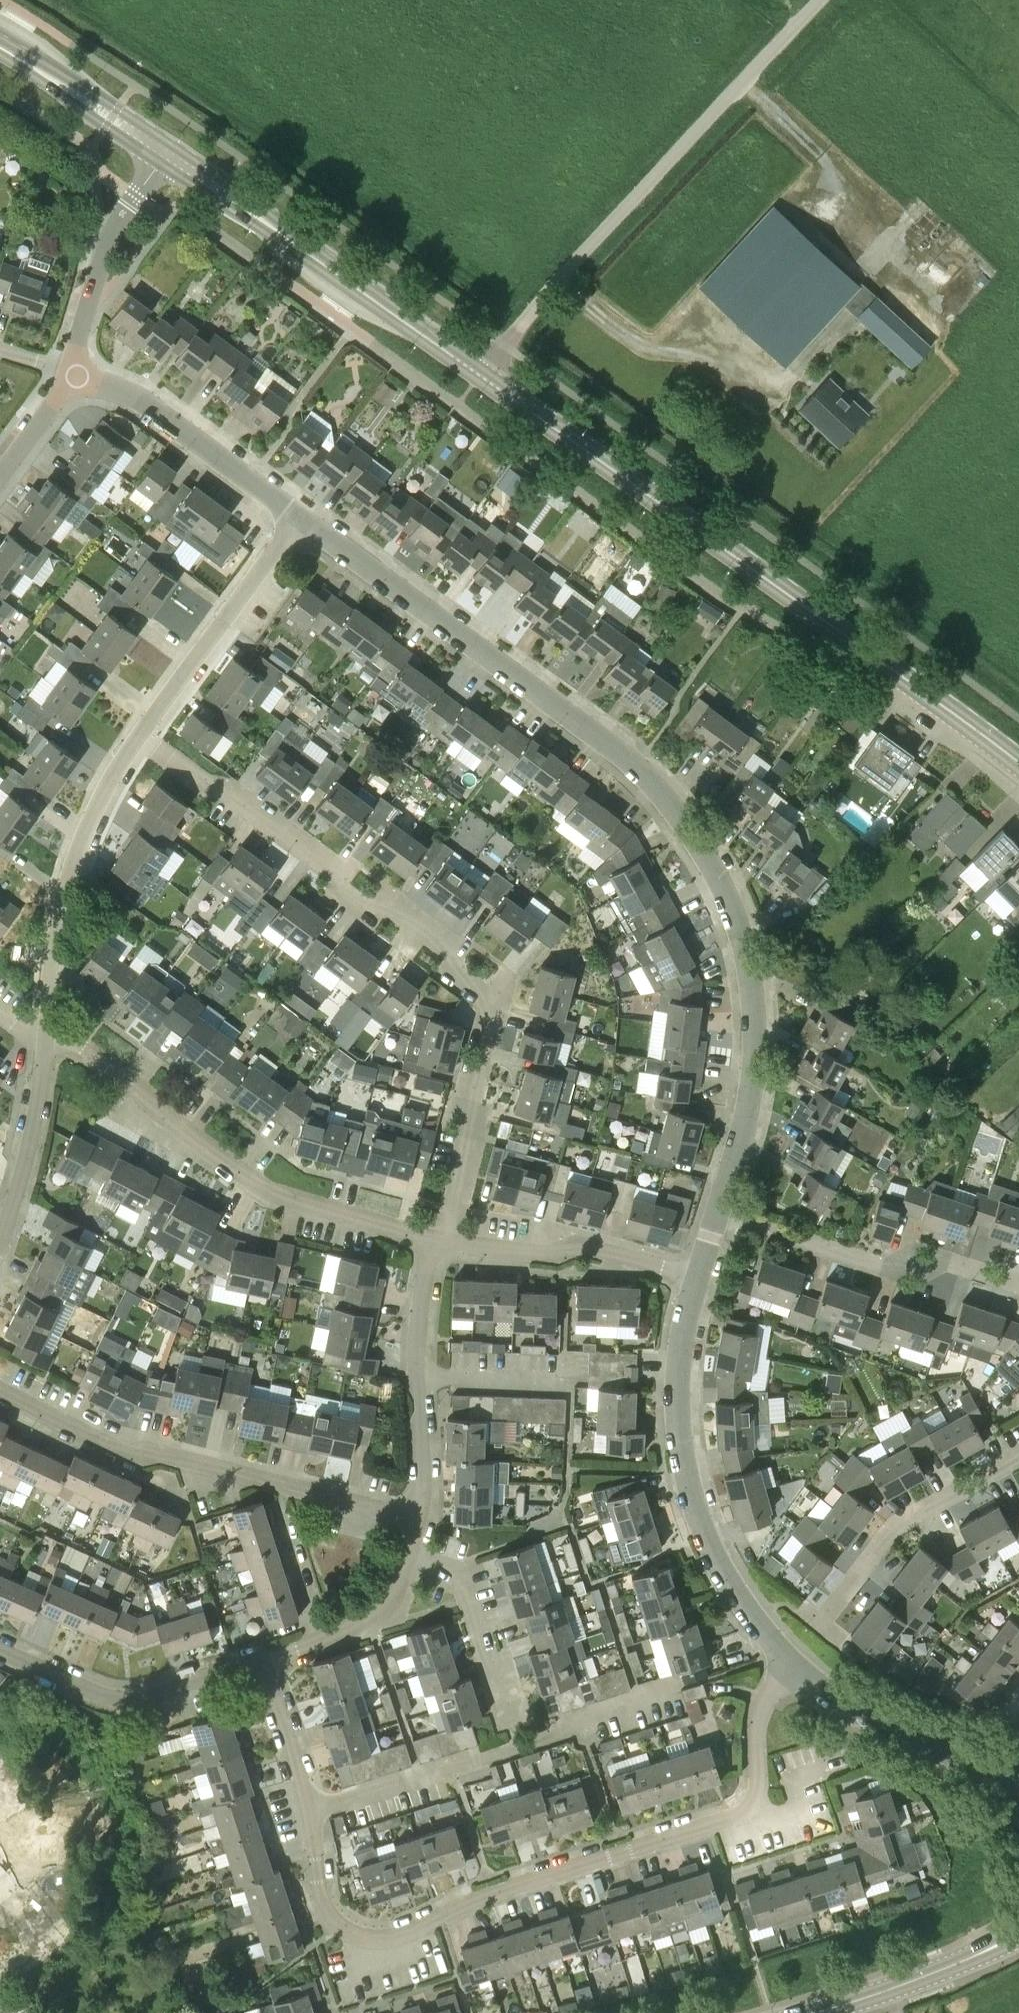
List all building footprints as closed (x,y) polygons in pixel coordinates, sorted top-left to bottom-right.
[(45,175),(35,173),(33,183),(38,184),(43,181),(45,175)] [(774,206),(700,287),(785,365),(846,301),(860,314),(872,300),(858,287),(860,285),(774,206)] [(48,297),(42,295),(48,278),(45,277),(50,264),(30,257),(25,270),(2,262),(0,268),(0,291),(7,293),(2,309),(40,322),(48,297)] [(154,324),(161,314),(154,323),(145,317),(151,309),(130,293),(108,323),(119,331),(116,336),(136,350),(139,346),(139,345),(155,324),(154,324)] [(194,336),(199,329),(180,315),(174,324),(161,314),(154,324),(155,324),(139,345),(139,346),(136,350),(136,351),(141,344),(163,360),(172,348),(179,353),(181,351),(193,335),(194,336)] [(317,323),(306,315),(300,323),(311,331),(317,323)] [(215,371),(234,346),(215,332),(208,341),(197,333),(199,329),(194,336),(193,335),(181,351),(179,353),(180,354),(175,361),(197,377),(206,365),(215,371)] [(257,336),(248,329),(241,338),(250,345),(257,336)] [(251,387),(251,386),(258,378),(245,369),(252,359),(234,346),(215,371),(224,378),(214,391),(235,406),(236,407),(250,387),(251,387)] [(236,407),(235,406),(232,411),(252,426),(255,421),(267,430),(289,401),(298,388),(267,365),(258,378),(251,386),(251,387),(250,387),(236,407)] [(839,446),(853,431),(869,414),(830,377),(803,406),(811,413),(828,428),(824,432),(839,446)] [(396,391),(383,381),(373,395),(386,404),(396,391)] [(75,443),(109,468),(124,449),(130,439),(107,422),(107,423),(103,420),(97,428),(96,428),(86,441),(80,436),(75,443)] [(328,452),(327,452),(318,445),(324,437),(303,421),(282,449),(293,457),(288,463),(309,478),(313,473),(312,473),(328,452)] [(149,436),(139,429),(133,437),(142,444),(149,436)] [(363,469),(372,457),(353,442),(346,451),(335,442),(327,452),(328,452),(312,473),(313,473),(309,478),(309,479),(314,472),(334,488),(343,477),(350,482),(341,495),(342,495),(354,479),(355,479),(363,468),(363,469)] [(88,495),(109,468),(75,443),(71,448),(77,452),(69,464),(75,469),(67,479),(88,495)] [(156,517),(174,494),(165,487),(177,471),(158,457),(136,487),(154,500),(147,510),(156,517)] [(369,523),(391,494),(382,487),(386,482),(366,467),(373,458),(372,457),(363,469),(363,468),(355,479),(354,479),(342,495),(353,504),(349,508),(369,523)] [(88,495),(67,479),(61,487),(49,478),(39,491),(33,487),(28,493),(63,519),(78,499),(83,503),(88,495)] [(191,527),(213,498),(194,484),(182,500),(174,494),(156,517),(166,525),(173,515),(191,527)] [(93,489),(90,494),(98,501),(102,496),(93,489)] [(407,536),(429,507),(411,492),(403,503),(391,494),(369,523),(390,540),(400,528),(408,534),(406,536),(407,536)] [(51,536),(63,519),(28,493),(24,498),(30,503),(22,514),(26,517),(18,528),(51,552),(53,550),(43,543),(50,535),(51,536)] [(439,493),(429,507),(407,536),(418,544),(414,549),(434,564),(437,560),(453,539),(452,538),(453,537),(467,518),(469,517),(439,493)] [(213,498),(191,527),(209,541),(201,551),(211,558),(229,534),(220,527),(231,512),(213,498)] [(493,549),(497,544),(478,529),(479,528),(467,518),(453,537),(452,538),(453,539),(437,560),(434,564),(435,565),(440,560),(459,575),(468,564),(475,570),(471,575),(472,575),(479,566),(492,549),(493,549)] [(532,560),(537,554),(531,550),(527,555),(518,548),(523,540),(508,529),(507,530),(497,523),(493,529),(503,537),(498,544),(497,544),(493,549),(492,549),(479,566),(472,575),(494,592),(503,580),(512,587),(532,560)] [(51,552),(18,528),(12,537),(8,533),(0,543),(0,557),(22,573),(24,570),(33,577),(51,552)] [(134,576),(163,597),(176,579),(160,567),(167,558),(144,540),(136,550),(147,558),(134,576)] [(646,560),(635,552),(627,562),(638,570),(646,560)] [(550,600),(556,592),(544,583),(551,574),(537,564),(542,558),(537,554),(532,560),(512,587),(520,594),(512,605),(533,621),(548,601),(549,601),(550,600)] [(22,573),(0,557),(0,599),(2,600),(2,599),(22,573)] [(150,615),(163,597),(134,576),(121,593),(110,585),(103,595),(127,613),(134,603),(150,615)] [(676,590),(661,584),(656,596),(671,602),(676,590)] [(318,632),(341,601),(321,587),(315,595),(305,587),(286,612),(305,627),(307,624),(318,632)] [(120,622),(127,613),(103,595),(96,605),(107,613),(94,631),(123,652),(136,634),(120,622)] [(620,634),(622,631),(632,618),(603,595),(587,616),(585,615),(564,644),(564,645),(565,643),(584,658),(589,652),(599,660),(604,654),(603,654),(619,633),(620,634)] [(4,616),(12,605),(2,599),(2,600),(0,599),(0,613),(4,616)] [(564,644),(585,615),(565,599),(559,607),(550,600),(549,601),(548,601),(533,621),(529,627),(549,642),(553,636),(564,644)] [(353,647),(372,621),(354,608),(352,610),(341,601),(318,632),(339,647),(344,640),(353,647)] [(64,610),(53,602),(44,613),(56,622),(64,610)] [(715,613),(702,620),(709,633),(722,626),(715,613)] [(377,675),(400,645),(389,637),(390,634),(372,621),(353,647),(348,653),(357,660),(377,675)] [(110,670),(123,652),(94,631),(82,648),(71,640),(68,644),(64,641),(60,647),(64,650),(63,651),(87,668),(94,658),(110,670)] [(637,673),(644,664),(633,655),(640,646),(622,631),(620,634),(619,633),(603,654),(604,654),(599,660),(601,661),(603,658),(611,664),(602,676),(622,692),(637,673)] [(268,646),(260,639),(253,648),(261,655),(268,646)] [(87,668),(63,651),(54,644),(47,653),(67,668),(54,686),(83,707),(96,689),(80,677),(87,668)] [(404,700),(423,674),(414,667),(420,660),(400,645),(377,675),(370,685),(399,707),(404,700)] [(286,653),(278,664),(287,671),(295,660),(286,653)] [(813,662),(802,655),(796,664),(807,671),(813,662)] [(220,675),(249,697),(263,678),(273,686),(279,677),(256,660),(250,669),(234,657),(220,675)] [(637,673),(622,692),(618,698),(638,713),(642,707),(654,716),(676,687),(654,671),(645,665),(644,664),(637,673)] [(429,729),(451,699),(439,691),(442,688),(423,674),(404,700),(413,707),(408,714),(429,729)] [(236,715),(249,697),(220,675),(207,694),(223,706),(216,715),(239,732),(246,722),(236,715)] [(13,685),(8,691),(17,698),(22,691),(13,685)] [(336,693),(325,685),(318,695),(328,703),(336,693)] [(70,726),(83,707),(54,686),(41,703),(30,695),(23,705),(47,723),(53,714),(70,726)] [(709,746),(729,719),(698,696),(673,730),(691,743),(695,736),(709,746)] [(463,744),(483,718),(465,705),(463,708),(451,699),(429,729),(449,744),(454,737),(463,744)] [(17,701),(11,709),(17,713),(23,705),(17,701)] [(47,723),(23,705),(17,713),(15,715),(40,732),(47,723)] [(346,716),(354,721),(360,712),(353,707),(346,716)] [(344,719),(333,710),(326,719),(337,728),(344,719)] [(820,710),(816,716),(823,721),(827,716),(820,710)] [(862,721),(850,711),(840,724),(852,734),(862,721)] [(239,732),(216,715),(210,724),(193,712),(180,731),(209,752),(222,733),(233,741),(239,732)] [(495,762),(517,732),(499,718),(493,725),(483,718),(463,744),(481,757),(484,754),(495,762)] [(741,768),(743,765),(760,741),(729,719),(709,746),(722,756),(718,763),(728,770),(734,774),(716,799),(717,799),(734,776),(734,777),(741,768)] [(274,788),(295,759),(277,746),(285,735),(276,729),(259,752),(268,758),(256,775),(274,788)] [(524,784),(529,777),(549,751),(532,738),(530,741),(517,732),(495,762),(524,784)] [(922,765),(911,758),(880,735),(853,771),(895,801),(922,765)] [(395,752),(406,759),(415,745),(405,738),(395,752)] [(36,757),(65,778),(78,760),(49,739),(36,757)] [(554,806),(577,775),(566,767),(568,765),(549,751),(529,777),(540,785),(535,792),(554,806)] [(335,763),(344,769),(349,763),(341,754),(335,763)] [(319,785),(335,763),(325,756),(313,772),(295,759),(274,788),(292,801),(309,778),(319,785)] [(52,796),(65,778),(36,757),(23,774),(13,766),(5,776),(28,793),(35,784),(52,796)] [(333,822),(355,793),(337,780),(344,769),(335,763),(319,785),(328,792),(315,809),(333,822)] [(752,814),(764,801),(774,787),(782,776),(778,774),(771,785),(743,765),(741,768),(734,777),(734,776),(717,799),(724,804),(734,812),(740,805),(752,814)] [(581,831),(601,805),(591,798),(597,790),(577,775),(554,806),(549,813),(560,822),(556,828),(574,841),(581,831)] [(28,793),(5,776),(0,783),(0,788),(8,794),(0,805),(0,815),(24,833),(38,815),(21,803),(28,793)] [(465,788),(453,779),(447,788),(459,797),(465,788)] [(142,818),(172,840),(181,828),(174,823),(187,805),(156,782),(143,801),(150,806),(142,818)] [(446,796),(439,790),(436,794),(443,800),(446,796)] [(959,857),(986,828),(946,791),(905,835),(922,851),(937,836),(959,857)] [(373,825),(389,803),(380,796),(373,806),(355,793),(333,822),(351,835),(364,818),(373,825)] [(824,794),(817,803),(826,809),(833,801),(824,794)] [(781,841),(782,841),(795,823),(764,801),(752,814),(737,834),(745,840),(744,840),(755,848),(760,841),(773,850),(779,843),(779,844),(781,841)] [(388,862),(409,833),(391,820),(399,810),(389,803),(373,825),(382,832),(370,849),(388,862)] [(809,812),(817,817),(823,809),(814,804),(809,812)] [(606,860),(634,834),(633,833),(616,822),(619,818),(601,805),(581,831),(574,841),(583,848),(578,856),(595,869),(606,860)] [(24,833),(0,815),(0,843),(11,852),(24,833)] [(165,851),(172,840),(142,818),(136,825),(141,829),(125,850),(156,873),(170,854),(165,851)] [(1006,877),(999,869),(1018,849),(1018,847),(1002,829),(972,859),(989,877),(972,893),(981,902),(995,888),(994,888),(1006,877)] [(428,866),(444,843),(435,836),(427,847),(409,833),(388,862),(406,875),(418,859),(428,866)] [(620,895),(648,879),(643,869),(650,865),(634,834),(606,860),(595,869),(593,871),(600,884),(611,878),(620,895)] [(811,866),(782,841),(781,841),(779,844),(779,843),(773,850),(754,876),(761,882),(772,890),(777,883),(791,893),(799,882),(811,890),(823,875),(811,866)] [(443,903),(464,874),(446,860),(454,850),(444,843),(428,866),(437,873),(425,889),(443,903)] [(237,887),(258,858),(241,846),(229,862),(218,853),(202,876),(213,884),(220,875),(237,887)] [(144,890),(156,873),(125,850),(113,868),(117,871),(108,884),(140,907),(149,894),(144,890)] [(533,860),(522,852),(514,863),(525,871),(533,860)] [(947,884),(966,866),(955,857),(938,875),(940,877),(947,884)] [(251,926),(268,903),(259,896),(277,872),(258,858),(237,887),(255,901),(242,919),(251,926)] [(995,888),(1013,907),(1005,916),(1014,925),(1018,921),(1018,864),(1006,877),(994,888),(995,888)] [(488,900),(504,878),(494,870),(482,887),(464,874),(443,903),(461,916),(478,893),(488,900)] [(947,884),(940,877),(934,883),(941,890),(947,884)] [(502,937),(523,908),(505,895),(513,884),(504,878),(488,900),(496,907),(484,923),(502,937)] [(648,879),(620,895),(638,927),(641,925),(673,908),(662,886),(654,890),(648,879)] [(286,936),(307,906),(290,894),(278,910),(268,903),(251,926),(261,933),(268,923),(286,936)] [(18,913),(0,899),(0,938),(18,913)] [(306,966),(323,943),(314,936),(326,920),(307,906),(286,936),(304,949),(297,959),(306,966)] [(180,927),(188,916),(183,912),(177,908),(167,925),(180,927)] [(532,934),(541,941),(558,918),(549,911),(541,921),(523,908),(502,937),(520,950),(532,934)] [(655,959),(683,944),(677,933),(685,929),(673,908),(641,925),(638,927),(626,933),(628,936),(634,933),(639,942),(632,946),(635,952),(637,956),(639,960),(643,965),(655,959)] [(558,918),(541,941),(551,947),(568,924),(558,918)] [(177,937),(186,943),(191,937),(182,931),(177,937)] [(340,976),(361,947),(344,935),(333,950),(323,943),(306,966),(316,973),(323,963),(340,976)] [(106,995),(129,965),(118,956),(121,952),(103,938),(80,969),(99,983),(95,987),(106,995)] [(196,956),(203,947),(195,941),(186,952),(191,956),(196,956)] [(661,990),(700,982),(691,965),(693,964),(683,944),(655,959),(643,965),(641,965),(655,991),(661,989),(661,990)] [(360,1006),(377,983),(369,976),(380,961),(361,947),(340,976),(359,989),(352,1000),(360,1006)] [(139,1012),(162,982),(169,971),(156,963),(147,963),(140,973),(129,965),(106,995),(117,1003),(120,999),(139,1012)] [(535,987),(570,997),(576,975),(540,965),(535,987)] [(221,976),(229,982),(236,973),(228,966),(221,976)] [(377,983),(360,1006),(361,1006),(370,1013),(378,1003),(396,1017),(417,988),(399,975),(387,991),(377,983)] [(172,1028),(195,998),(184,989),(179,994),(162,982),(139,1012),(157,1025),(162,1020),(172,1028)] [(665,1024),(697,1028),(701,1005),(697,1005),(700,982),(661,990),(658,1010),(666,1012),(665,1024)] [(851,994),(857,988),(851,982),(845,989),(851,994)] [(564,1019),(570,997),(535,987),(529,1009),(548,1014),(545,1025),(573,1033),(576,1022),(564,1019)] [(281,998),(291,1005),(298,996),(288,989),(281,998)] [(195,1059),(218,1028),(199,1014),(206,1005),(195,998),(172,1028),(183,1036),(176,1045),(195,1059)] [(351,1019),(354,1015),(360,1007),(348,998),(339,1010),(351,1019)] [(423,1040),(458,1049),(463,1027),(444,1022),(447,1011),(418,1003),(415,1014),(429,1018),(423,1040)] [(835,1057),(836,1057),(836,1056),(846,1061),(851,1060),(853,1055),(852,1050),(843,1045),(854,1024),(824,1007),(816,1021),(809,1017),(798,1037),(821,1050),(835,1057)] [(307,1023),(293,1013),(289,1018),(283,1027),(297,1037),(307,1023)] [(360,1028),(349,1021),(341,1033),(351,1040),(360,1028)] [(696,1039),(697,1028),(665,1024),(662,1045),(665,1045),(665,1049),(648,1046),(646,1058),(702,1066),(705,1041),(696,1039)] [(570,1044),(573,1033),(545,1025),(542,1037),(523,1031),(517,1054),(548,1062),(548,1063),(551,1063),(552,1063),(553,1063),(558,1041),(570,1044)] [(920,1027),(908,1039),(916,1047),(928,1036),(920,1027)] [(216,1091),(239,1059),(227,1051),(235,1041),(218,1028),(195,1059),(212,1071),(204,1082),(216,1091)] [(849,1065),(836,1057),(835,1057),(821,1050),(798,1037),(797,1038),(819,1049),(812,1062),(804,1058),(793,1078),(816,1091),(816,1090),(831,1098),(845,1106),(851,1094),(838,1087),(849,1065)] [(452,1070),(458,1049),(423,1040),(417,1061),(404,1057),(401,1069),(429,1076),(433,1065),(452,1070)] [(926,1056),(933,1063),(941,1054),(934,1047),(926,1056)] [(698,1090),(702,1066),(646,1058),(645,1071),(658,1073),(655,1096),(658,1096),(658,1097),(686,1101),(686,1100),(687,1100),(689,1089),(698,1090)] [(248,1107),(271,1077),(252,1063),(250,1067),(239,1059),(216,1091),(226,1099),(230,1094),(248,1107)] [(576,1069),(553,1063),(552,1063),(551,1063),(548,1063),(545,1073),(526,1068),(520,1090),(556,1100),(557,1101),(567,1103),(576,1069)] [(393,1068),(380,1064),(376,1078),(389,1081),(393,1068)] [(369,1065),(366,1080),(374,1082),(377,1067),(369,1065)] [(282,1122),(304,1092),(309,1086),(299,1080),(295,1086),(293,1084),(288,1090),(271,1077),(248,1107),(266,1120),(271,1114),(282,1122)] [(432,1078),(429,1091),(440,1094),(444,1081),(432,1078)] [(826,1139),(845,1106),(831,1098),(816,1090),(816,1091),(793,1078),(814,1090),(808,1102),(800,1098),(788,1119),(808,1131),(808,1130),(811,1132),(811,1131),(825,1139),(825,1138),(826,1139)] [(557,1101),(556,1100),(520,1090),(514,1112),(534,1117),(531,1128),(558,1136),(562,1125),(551,1122),(557,1101)] [(316,1157),(326,1120),(330,1104),(313,1100),(313,1098),(304,1092),(282,1122),(300,1133),(295,1151),(316,1157)] [(605,1100),(597,1097),(594,1108),(603,1110),(605,1100)] [(683,1114),(686,1101),(658,1097),(655,1107),(668,1110),(662,1131),(651,1128),(650,1130),(696,1143),(702,1119),(683,1114)] [(621,1103),(610,1100),(606,1115),(617,1118),(621,1103)] [(911,1100),(902,1117),(912,1123),(922,1106),(911,1100)] [(1000,1122),(1012,1136),(1018,1131),(1018,1114),(1015,1110),(1000,1122)] [(350,1171),(360,1135),(347,1132),(349,1126),(326,1120),(316,1157),(337,1162),(336,1168),(350,1171)] [(511,1124),(501,1121),(498,1134),(508,1137),(511,1124)] [(400,1122),(397,1134),(387,1171),(408,1177),(412,1163),(427,1167),(436,1132),(400,1122)] [(387,1171),(397,1134),(375,1129),(373,1138),(360,1135),(350,1171),(363,1175),(366,1165),(387,1171)] [(691,1163),(696,1143),(650,1130),(645,1150),(644,1150),(641,1161),(668,1169),(671,1157),(691,1163)] [(826,1139),(825,1138),(825,1139),(811,1131),(811,1132),(808,1130),(808,1131),(801,1144),(794,1140),(783,1160),(806,1173),(806,1172),(821,1180),(822,1180),(828,1169),(834,1173),(846,1150),(826,1139)] [(92,1176),(109,1142),(88,1131),(84,1139),(73,1134),(56,1167),(76,1177),(80,1170),(92,1176)] [(611,1135),(600,1132),(597,1142),(608,1145),(611,1135)] [(120,1201),(138,1167),(127,1162),(131,1153),(109,1142),(92,1176),(88,1184),(101,1191),(120,1201)] [(524,1166),(527,1155),(494,1146),(486,1174),(497,1177),(492,1196),(514,1202),(524,1166)] [(877,1165),(886,1170),(892,1159),(882,1154),(877,1165)] [(551,1191),(559,1163),(527,1155),(524,1166),(514,1202),(535,1208),(540,1188),(551,1191)] [(835,1188),(822,1180),(821,1180),(806,1172),(806,1173),(783,1160),(783,1161),(804,1172),(797,1185),(790,1180),(779,1201),(816,1222),(835,1188)] [(579,1219),(591,1174),(570,1169),(570,1166),(559,1163),(551,1191),(563,1194),(558,1214),(579,1219)] [(157,1208),(172,1179),(157,1172),(155,1176),(138,1167),(120,1201),(140,1211),(143,1206),(155,1212),(157,1208)] [(877,1169),(871,1183),(879,1187),(886,1174),(877,1169)] [(617,1209),(625,1181),(613,1178),(613,1180),(591,1174),(579,1219),(601,1225),(606,1206),(617,1209)] [(702,1179),(691,1176),(689,1182),(693,1189),(699,1190),(702,1179)] [(940,1238),(953,1198),(957,1186),(934,1178),(924,1188),(922,1187),(913,1215),(921,1218),(919,1224),(934,1229),(932,1235),(940,1238)] [(172,1179),(157,1208),(170,1215),(164,1227),(183,1237),(200,1204),(190,1198),(194,1190),(172,1179)] [(645,1237),(654,1202),(633,1196),(636,1184),(625,1181),(617,1209),(629,1212),(623,1231),(645,1237)] [(1018,1217),(1018,1191),(994,1182),(990,1195),(980,1224),(990,1227),(988,1232),(1003,1237),(1001,1244),(1010,1247),(1018,1217)] [(913,1215),(922,1187),(908,1183),(901,1206),(879,1199),(868,1232),(883,1237),(881,1243),(888,1246),(899,1211),(913,1215)] [(980,1224),(990,1195),(977,1191),(973,1204),(953,1198),(940,1238),(945,1239),(947,1233),(962,1238),(968,1220),(980,1224)] [(654,1202),(645,1237),(667,1243),(672,1224),(683,1227),(690,1199),(669,1193),(666,1205),(654,1202)] [(207,1268),(224,1235),(212,1229),(220,1214),(200,1204),(183,1237),(202,1247),(196,1259),(195,1262),(207,1268)] [(47,1250),(82,1267),(92,1246),(78,1239),(84,1227),(49,1210),(42,1225),(56,1232),(47,1250)] [(1010,1247),(1014,1248),(1016,1242),(1018,1242),(1018,1217),(1010,1247)] [(247,1292),(255,1254),(244,1252),(246,1242),(234,1239),(224,1235),(207,1268),(227,1278),(226,1287),(247,1292)] [(286,1283),(289,1268),(293,1246),(278,1243),(275,1258),(255,1254),(247,1292),(269,1296),(272,1280),(286,1283)] [(72,1286),(82,1267),(47,1250),(34,1277),(30,1274),(28,1279),(62,1296),(80,1305),(86,1292),(72,1286)] [(333,1293),(379,1302),(384,1278),(375,1276),(377,1264),(341,1256),(334,1291),(333,1293)] [(772,1299),(783,1265),(761,1258),(754,1279),(743,1275),(734,1303),(745,1306),(750,1292),(772,1299)] [(798,1325),(808,1296),(797,1292),(804,1272),(783,1265),(772,1299),(792,1306),(787,1321),(798,1325)] [(56,1309),(62,1296),(28,1279),(25,1285),(29,1287),(16,1314),(50,1331),(60,1311),(56,1309)] [(473,1318),(475,1281),(453,1280),(451,1317),(473,1318)] [(836,1321),(847,1287),(826,1280),(819,1300),(808,1296),(798,1325),(809,1328),(815,1313),(836,1321)] [(493,1319),(495,1282),(475,1281),(473,1318),(493,1319)] [(515,1293),(515,1283),(495,1282),(493,1319),(512,1319),(511,1330),(512,1330),(513,1319),(514,1319),(515,1293)] [(596,1325),(598,1286),(576,1286),(575,1324),(596,1325)] [(617,1325),(619,1287),(598,1286),(596,1325),(617,1325)] [(619,1287),(617,1325),(637,1326),(639,1288),(619,1287)] [(863,1347),(873,1318),(862,1314),(869,1294),(847,1287),(836,1321),(858,1328),(852,1343),(863,1347)] [(333,1293),(334,1291),(326,1290),(323,1305),(333,1307),(329,1328),(367,1337),(371,1317),(376,1318),(379,1302),(333,1293)] [(134,1310),(140,1300),(129,1293),(123,1304),(134,1310)] [(536,1293),(515,1293),(514,1319),(513,1319),(512,1330),(534,1331),(536,1293)] [(536,1293),(534,1331),(555,1331),(556,1294),(536,1293)] [(186,1300),(175,1295),(170,1305),(180,1311),(186,1300)] [(900,1342),(912,1308),(890,1301),(884,1321),(873,1318),(863,1347),(874,1350),(879,1335),(900,1342)] [(972,1342),(984,1308),(962,1301),(954,1326),(943,1322),(934,1351),(944,1354),(951,1335),(972,1342)] [(191,1302),(184,1316),(198,1323),(202,1314),(200,1306),(191,1302)] [(293,1317),(295,1307),(283,1305),(281,1315),(293,1317)] [(934,1351),(943,1322),(932,1318),(933,1315),(912,1308),(900,1342),(922,1350),(922,1347),(934,1351)] [(1018,1331),(1018,1323),(1004,1318),(1005,1315),(984,1308),(972,1342),(993,1350),(994,1347),(1009,1352),(1018,1331)] [(41,1350),(50,1331),(16,1314),(6,1335),(20,1341),(14,1354),(48,1370),(54,1357),(41,1350)] [(719,1350),(753,1355),(757,1334),(754,1334),(756,1323),(727,1317),(725,1329),(722,1328),(719,1350)] [(183,1318),(177,1330),(189,1336),(195,1325),(183,1318)] [(363,1356),(367,1337),(329,1328),(325,1350),(322,1363),(338,1366),(337,1368),(375,1376),(378,1359),(363,1356)] [(1009,1352),(1017,1357),(1014,1359),(1018,1364),(1018,1331),(1009,1352)] [(245,1339),(243,1348),(255,1351),(257,1341),(245,1339)] [(284,1353),(286,1343),(276,1341),(274,1350),(284,1353)] [(588,1352),(595,1351),(595,1343),(582,1342),(582,1351),(588,1352)] [(492,1343),(480,1343),(480,1350),(492,1351),(492,1343)] [(492,1343),(492,1351),(505,1351),(504,1344),(492,1343)] [(533,1354),(533,1345),(520,1344),(520,1353),(533,1354)] [(533,1345),(533,1354),(545,1354),(545,1346),(533,1345)] [(108,1407),(125,1372),(105,1363),(109,1356),(96,1350),(81,1382),(93,1388),(88,1397),(108,1407)] [(749,1379),(753,1355),(719,1350),(715,1373),(718,1373),(718,1388),(747,1389),(746,1378),(749,1379)] [(616,1353),(616,1352),(595,1351),(588,1352),(588,1364),(613,1365),(613,1353),(616,1353)] [(613,1365),(627,1366),(636,1367),(637,1353),(616,1352),(616,1353),(613,1353),(613,1365)] [(229,1406),(238,1363),(225,1360),(226,1358),(204,1353),(200,1371),(191,1409),(215,1414),(217,1403),(229,1406)] [(289,1357),(277,1354),(274,1366),(283,1368),(287,1364),(289,1357)] [(154,1409),(162,1373),(161,1372),(161,1371),(147,1368),(138,1363),(131,1361),(125,1372),(108,1407),(128,1417),(135,1405),(154,1409)] [(323,1364),(313,1362),(310,1372),(317,1373),(321,1370),(323,1364)] [(252,1366),(248,1365),(238,1363),(229,1406),(243,1409),(239,1431),(259,1436),(267,1399),(247,1394),(251,1374),(252,1366)] [(627,1366),(613,1365),(588,1364),(587,1376),(626,1378),(627,1366)] [(77,1365),(71,1377),(79,1381),(85,1369),(77,1365)] [(191,1409),(200,1371),(178,1366),(176,1376),(162,1373),(154,1409),(178,1414),(179,1406),(191,1409)] [(636,1381),(636,1367),(627,1366),(626,1378),(626,1381),(636,1381)] [(626,1381),(626,1378),(587,1376),(587,1388),(596,1388),(596,1410),(634,1411),(635,1389),(625,1389),(625,1381),(626,1381)] [(768,1390),(747,1389),(718,1388),(718,1403),(715,1403),(717,1425),(752,1423),(769,1422),(768,1390)] [(948,1423),(965,1453),(985,1442),(975,1424),(985,1418),(970,1393),(959,1399),(967,1412),(948,1423)] [(294,1447),(304,1398),(291,1395),(289,1404),(267,1399),(259,1436),(282,1442),(282,1444),(294,1447)] [(479,1419),(480,1396),(468,1395),(467,1419),(479,1419)] [(491,1420),(492,1396),(480,1396),(479,1419),(491,1420)] [(504,1420),(505,1397),(492,1396),(491,1420),(504,1420)] [(516,1420),(517,1397),(505,1397),(504,1420),(516,1420)] [(528,1420),(529,1398),(517,1397),(516,1420),(528,1420)] [(329,1452),(338,1414),(316,1410),(318,1401),(304,1398),(294,1447),(311,1450),(311,1448),(329,1452)] [(540,1421),(541,1398),(529,1398),(528,1420),(540,1421)] [(553,1399),(541,1398),(540,1421),(549,1421),(553,1421),(553,1399)] [(338,1414),(329,1452),(351,1457),(355,1440),(368,1443),(376,1407),(361,1403),(341,1399),(338,1414)] [(564,1422),(565,1399),(553,1399),(553,1421),(564,1422)] [(633,1430),(634,1411),(596,1410),(596,1431),(606,1432),(620,1432),(620,1430),(633,1430)] [(572,1430),(580,1430),(581,1417),(573,1416),(572,1430)] [(504,1420),(491,1420),(479,1419),(467,1419),(447,1418),(446,1440),(484,1442),(484,1440),(503,1441),(504,1420)] [(564,1422),(553,1421),(549,1421),(548,1434),(564,1434),(564,1422)] [(839,1421),(830,1422),(830,1431),(840,1430),(839,1421)] [(965,1453),(948,1423),(928,1434),(921,1421),(911,1427),(925,1451),(935,1446),(945,1464),(965,1453)] [(724,1461),(753,1456),(750,1446),(753,1446),(752,1423),(717,1425),(718,1448),(721,1448),(724,1461)] [(24,1445),(3,1435),(8,1424),(7,1424),(0,1438),(0,1468),(3,1469),(0,1476),(0,1483),(5,1485),(24,1445)] [(915,1457),(925,1451),(911,1427),(901,1433),(909,1446),(889,1457),(905,1486),(925,1475),(915,1457)] [(580,1441),(580,1430),(572,1430),(572,1441),(580,1441)] [(620,1432),(606,1432),(605,1451),(643,1453),(643,1430),(633,1430),(620,1430),(620,1432)] [(483,1461),(484,1442),(446,1440),(445,1461),(455,1461),(455,1462),(456,1462),(456,1461),(482,1462),(483,1461)] [(24,1445),(5,1485),(14,1489),(20,1477),(33,1483),(46,1455),(24,1445)] [(905,1486),(889,1457),(870,1468),(854,1453),(842,1468),(866,1487),(874,1476),(886,1497),(905,1486)] [(48,1508),(68,1466),(46,1455),(33,1483),(46,1490),(40,1504),(48,1508)] [(76,1508),(96,1465),(75,1455),(69,1466),(68,1466),(48,1508),(49,1509),(57,1493),(70,1499),(68,1504),(76,1508)] [(731,1498),(765,1488),(759,1467),(756,1467),(753,1456),(724,1461),(728,1475),(725,1476),(731,1498)] [(454,1481),(493,1483),(508,1483),(509,1462),(483,1461),(482,1462),(456,1461),(456,1462),(455,1462),(454,1481)] [(105,1504),(118,1476),(96,1465),(76,1508),(85,1512),(92,1498),(105,1504)] [(561,1466),(551,1465),(551,1477),(561,1478),(561,1466)] [(857,1498),(866,1487),(842,1468),(833,1479),(845,1489),(832,1506),(860,1528),(874,1510),(857,1498)] [(127,1514),(140,1486),(118,1476),(105,1504),(117,1510),(111,1523),(122,1527),(122,1525),(127,1514)] [(639,1478),(604,1490),(614,1520),(649,1508),(639,1478)] [(492,1503),(493,1483),(454,1481),(454,1501),(492,1503)] [(137,1550),(157,1508),(136,1498),(141,1487),(140,1486),(127,1514),(122,1525),(136,1532),(129,1546),(137,1550)] [(765,1488),(731,1498),(737,1520),(740,1519),(743,1530),(771,1522),(769,1513),(772,1512),(765,1488)] [(3,1500),(10,1503),(15,1492),(7,1489),(2,1499),(3,1500)] [(515,1504),(523,1504),(524,1493),(515,1492),(515,1504)] [(491,1524),(492,1503),(454,1501),(453,1522),(491,1524)] [(240,1535),(268,1526),(261,1502),(232,1511),(240,1535)] [(523,1516),(523,1504),(515,1504),(514,1516),(523,1516)] [(1018,1518),(1009,1523),(999,1505),(979,1516),(995,1545),(1013,1535),(1018,1546),(1018,1518)] [(846,1546),(860,1528),(832,1506),(818,1524),(806,1515),(799,1524),(823,1542),(830,1533),(846,1546)] [(157,1508),(137,1550),(146,1554),(153,1540),(167,1547),(180,1519),(157,1508)] [(619,1539),(655,1528),(649,1508),(614,1520),(612,1520),(619,1539)] [(197,1532),(220,1525),(217,1515),(194,1523),(197,1532)] [(974,1556),(995,1545),(979,1516),(959,1527),(970,1546),(955,1554),(968,1577),(981,1569),(974,1556)] [(816,1552),(823,1542),(799,1524),(792,1534),(804,1543),(790,1561),(818,1583),(832,1564),(816,1552)] [(231,1562),(276,1548),(268,1526),(240,1535),(244,1548),(220,1556),(222,1562),(230,1560),(231,1562)] [(655,1528),(619,1539),(608,1543),(615,1563),(662,1548),(655,1528)] [(71,1529),(65,1534),(69,1538),(74,1533),(71,1529)] [(115,1541),(103,1536),(96,1552),(107,1557),(115,1541)] [(581,1551),(589,1549),(586,1537),(578,1539),(581,1551)] [(565,1556),(573,1554),(569,1542),(562,1544),(565,1556)] [(503,1576),(539,1564),(532,1545),(496,1557),(503,1576)] [(11,1550),(3,1546),(0,1552),(0,1574),(11,1550)] [(968,1577),(955,1554),(940,1562),(920,1546),(906,1563),(931,1583),(945,1566),(962,1580),(968,1577)] [(53,1547),(47,1560),(56,1564),(62,1551),(53,1547)] [(253,1580),(283,1571),(276,1548),(231,1562),(234,1572),(249,1567),(253,1580)] [(589,1549),(581,1551),(585,1562),(593,1560),(589,1549)] [(22,1583),(9,1578),(20,1554),(11,1550),(0,1574),(0,1608),(9,1612),(22,1583)] [(573,1554),(565,1556),(569,1568),(576,1565),(573,1554)] [(774,1554),(765,1565),(775,1573),(784,1562),(774,1554)] [(917,1600),(931,1583),(906,1563),(893,1581),(909,1594),(902,1603),(926,1622),(933,1613),(917,1600)] [(509,1595),(545,1584),(539,1564),(503,1576),(509,1595)] [(60,1618),(72,1590),(61,1585),(67,1571),(57,1566),(51,1579),(44,1593),(37,1608),(60,1618)] [(637,1598),(674,1587),(667,1567),(631,1579),(637,1598)] [(246,1608),(290,1594),(283,1571),(253,1580),(258,1594),(243,1599),(246,1608)] [(44,1593),(51,1579),(41,1574),(35,1589),(22,1583),(9,1612),(31,1622),(37,1608),(44,1593)] [(95,1583),(101,1586),(105,1576),(99,1574),(95,1583)] [(577,1595),(585,1592),(582,1581),(574,1583),(577,1595)] [(82,1628),(101,1586),(95,1583),(92,1582),(86,1596),(72,1590),(60,1618),(82,1628)] [(613,1606),(621,1603),(615,1583),(606,1586),(613,1606)] [(552,1603),(551,1602),(545,1584),(509,1595),(516,1616),(526,1612),(552,1603)] [(105,1638),(107,1633),(117,1610),(103,1604),(110,1590),(101,1586),(82,1628),(105,1638)] [(595,1610),(605,1607),(599,1587),(589,1590),(595,1610)] [(644,1618),(680,1606),(674,1587),(637,1598),(644,1618)] [(290,1594),(246,1608),(249,1618),(264,1613),(269,1627),(298,1618),(290,1594)] [(190,1613),(185,1599),(174,1602),(188,1646),(212,1639),(209,1628),(221,1624),(212,1595),(200,1599),(202,1609),(190,1613)] [(526,1612),(533,1631),(581,1615),(574,1595),(552,1603),(526,1612)] [(155,1624),(156,1624),(153,1612),(138,1617),(125,1611),(130,1600),(122,1597),(118,1608),(117,1610),(107,1633),(135,1646),(159,1638),(155,1624)] [(926,1622),(902,1603),(895,1612),(879,1599),(865,1617),(889,1636),(903,1618),(919,1631),(926,1622)] [(164,1654),(188,1646),(174,1602),(165,1605),(170,1619),(156,1624),(155,1624),(159,1638),(164,1654)] [(619,1626),(627,1623),(621,1603),(613,1606),(619,1626)] [(661,1634),(696,1623),(696,1622),(686,1625),(680,1606),(644,1618),(650,1637),(659,1634),(660,1635),(661,1634)] [(231,1614),(221,1617),(224,1627),(230,1625),(233,1620),(231,1614)] [(603,1631),(610,1628),(607,1616),(599,1618),(603,1631)] [(875,1654),(889,1636),(865,1617),(851,1635),(868,1648),(861,1657),(884,1675),(891,1666),(875,1654)] [(1018,1653),(1018,1624),(1010,1617),(1000,1629),(989,1621),(985,1626),(1018,1653)] [(539,1650),(539,1651),(575,1640),(568,1620),(533,1631),(532,1631),(537,1649),(527,1652),(528,1653),(539,1650)] [(412,1654),(447,1643),(441,1623),(405,1634),(408,1642),(383,1650),(387,1662),(395,1659),(412,1654)] [(625,1646),(633,1643),(627,1623),(619,1626),(625,1646)] [(666,1654),(702,1642),(696,1623),(661,1634),(660,1635),(666,1654)] [(1018,1661),(1018,1653),(985,1626),(981,1631),(992,1640),(983,1652),(1010,1673),(1018,1661)] [(610,1628),(603,1631),(606,1642),(614,1639),(610,1628)] [(528,1653),(534,1674),(581,1659),(575,1640),(539,1651),(539,1650),(528,1653)] [(673,1674),(681,1671),(685,1683),(708,1675),(704,1664),(709,1662),(702,1642),(666,1654),(654,1658),(661,1678),(673,1674)] [(418,1674),(454,1663),(447,1643),(412,1654),(418,1674)] [(631,1665),(639,1663),(633,1643),(625,1646),(631,1665)] [(319,1683),(355,1672),(349,1652),(313,1663),(319,1683)] [(371,1667),(379,1664),(376,1652),(367,1655),(371,1667)] [(997,1690),(1010,1673),(983,1652),(973,1664),(962,1655),(958,1660),(997,1690)] [(931,1655),(919,1671),(935,1677),(944,1664),(931,1655)] [(395,1659),(387,1662),(391,1674),(399,1671),(395,1659)] [(542,1693),(554,1690),(566,1686),(577,1683),(589,1679),(583,1659),(581,1659),(534,1674),(541,1693),(542,1693)] [(983,1708),(997,1690),(958,1660),(954,1665),(965,1674),(956,1686),(983,1708)] [(460,1682),(459,1681),(454,1663),(418,1674),(424,1694),(433,1691),(434,1692),(434,1691),(434,1690),(460,1682)] [(639,1663),(631,1665),(635,1676),(643,1674),(639,1663)] [(379,1664),(371,1667),(375,1679),(383,1676),(379,1664)] [(612,1672),(619,1693),(630,1690),(623,1668),(612,1672)] [(935,1677),(919,1671),(913,1688),(930,1695),(937,1678),(935,1677)] [(325,1703),(361,1692),(355,1672),(319,1683),(325,1703)] [(608,1697),(619,1693),(612,1672),(601,1675),(608,1697)] [(596,1701),(608,1697),(601,1675),(589,1679),(596,1701)] [(439,1710),(476,1698),(469,1678),(459,1681),(460,1682),(434,1690),(434,1691),(434,1692),(439,1710)] [(584,1705),(596,1701),(589,1679),(577,1683),(584,1705)] [(573,1708),(584,1705),(577,1683),(566,1686),(573,1708)] [(700,1713),(702,1719),(704,1718),(698,1698),(707,1695),(703,1683),(682,1690),(690,1714),(688,1714),(689,1716),(700,1713)] [(400,1702),(408,1700),(404,1686),(396,1689),(400,1702)] [(561,1712),(573,1708),(566,1686),(554,1690),(561,1712)] [(554,1690),(542,1693),(550,1716),(561,1712),(554,1690)] [(384,1707),(392,1704),(388,1691),(380,1694),(384,1707)] [(358,1716),(359,1716),(358,1715),(368,1712),(361,1692),(325,1703),(331,1721),(331,1723),(357,1715),(358,1716)] [(439,1710),(446,1730),(458,1726),(470,1722),(482,1718),(476,1698),(439,1710)] [(408,1700),(400,1702),(403,1713),(412,1710),(408,1700)] [(392,1704),(384,1707),(387,1718),(396,1715),(392,1704)] [(231,1725),(227,1712),(178,1728),(184,1749),(239,1731),(237,1723),(231,1725)] [(688,1724),(702,1719),(700,1713),(689,1716),(688,1714),(679,1717),(682,1726),(686,1740),(692,1738),(688,1724)] [(364,1734),(359,1716),(358,1716),(357,1715),(331,1723),(331,1721),(321,1724),(328,1745),(364,1734)] [(670,1730),(682,1726),(679,1717),(667,1721),(670,1730)] [(458,1726),(465,1749),(477,1745),(470,1722),(458,1726)] [(453,1752),(465,1749),(458,1726),(446,1730),(453,1752)] [(640,1731),(642,1738),(654,1735),(652,1728),(640,1731)] [(442,1756),(453,1752),(446,1730),(435,1733),(442,1756)] [(191,1768),(240,1753),(236,1741),(242,1739),(239,1731),(197,1745),(201,1755),(188,1759),(191,1768)] [(630,1742),(642,1738),(640,1731),(628,1735),(630,1742)] [(430,1759),(442,1756),(435,1733),(423,1737),(430,1759)] [(335,1765),(346,1762),(358,1758),(369,1754),(371,1754),(364,1734),(328,1745),(335,1765)] [(419,1763),(430,1759),(423,1737),(412,1741),(419,1763)] [(602,1752),(623,1745),(621,1737),(600,1743),(602,1752)] [(700,1787),(689,1751),(685,1739),(666,1745),(670,1757),(681,1793),(700,1787)] [(126,1746),(130,1763),(144,1760),(141,1743),(126,1746)] [(393,1747),(400,1769),(411,1765),(404,1743),(393,1747)] [(689,1751),(700,1787),(720,1780),(709,1745),(689,1751)] [(388,1773),(400,1769),(393,1747),(381,1751),(388,1773)] [(528,1754),(531,1761),(541,1758),(539,1750),(528,1754)] [(377,1777),(388,1773),(381,1751),(371,1754),(369,1754),(377,1777)] [(210,1784),(252,1770),(249,1762),(243,1764),(240,1753),(191,1768),(182,1771),(183,1775),(192,1773),(193,1776),(206,1772),(210,1784)] [(365,1780),(377,1777),(369,1754),(358,1758),(365,1780)] [(522,1764),(531,1761),(528,1754),(520,1757),(522,1764)] [(554,1767),(565,1763),(563,1755),(551,1759),(554,1767)] [(661,1799),(681,1793),(670,1757),(650,1764),(661,1799)] [(353,1784),(365,1780),(358,1758),(346,1762),(353,1784)] [(335,1765),(342,1787),(353,1784),(346,1762),(335,1765)] [(642,1805),(661,1799),(650,1764),(631,1770),(642,1805)] [(127,1770),(129,1778),(130,1779),(139,1776),(137,1767),(128,1770),(127,1770)] [(495,1785),(496,1789),(503,1787),(497,1768),(491,1770),(495,1785)] [(203,1807),(247,1793),(252,1791),(249,1779),(254,1778),(252,1770),(210,1784),(213,1795),(191,1802),(194,1810),(197,1809),(203,1807)] [(621,1812),(642,1805),(631,1770),(610,1777),(621,1812)] [(495,1785),(493,1778),(492,1777),(481,1780),(484,1789),(495,1785)] [(559,1783),(573,1827),(593,1821),(579,1777),(559,1783)] [(552,1834),(573,1827),(559,1783),(541,1789),(544,1798),(542,1799),(550,1824),(548,1824),(552,1834)] [(860,1817),(901,1804),(900,1800),(894,1802),(890,1789),(874,1793),(871,1783),(841,1792),(847,1810),(856,1807),(860,1817)] [(544,1798),(541,1789),(540,1787),(519,1793),(531,1829),(548,1824),(550,1824),(542,1799),(544,1798)] [(217,1825),(259,1812),(256,1803),(250,1805),(247,1793),(203,1807),(197,1809),(200,1817),(213,1813),(217,1825)] [(511,1836),(531,1829),(519,1793),(500,1800),(511,1836)] [(150,1803),(154,1817),(165,1813),(161,1799),(150,1803)] [(491,1842),(511,1836),(500,1800),(480,1806),(491,1842)] [(426,1808),(428,1815),(440,1812),(438,1804),(426,1808)] [(892,1826),(901,1824),(897,1811),(903,1809),(901,1804),(860,1817),(862,1825),(854,1828),(857,1838),(892,1827),(892,1826)] [(417,1819),(428,1815),(426,1808),(414,1811),(417,1819)] [(210,1849),(260,1834),(255,1821),(262,1819),(259,1812),(217,1825),(221,1836),(207,1840),(210,1849)] [(387,1820),(390,1828),(401,1824),(398,1816),(387,1820)] [(161,1824),(170,1833),(177,1826),(169,1817),(158,1821),(161,1824)] [(377,1832),(390,1828),(387,1820),(375,1824),(377,1832)] [(860,1847),(908,1871),(907,1870),(921,1866),(914,1841),(900,1846),(894,1827),(901,1824),(892,1826),(892,1827),(857,1838),(860,1847)] [(434,1832),(445,1867),(465,1861),(454,1825),(434,1832)] [(358,1838),(369,1834),(367,1826),(355,1830),(358,1838)] [(426,1873),(445,1867),(434,1832),(414,1838),(426,1873)] [(230,1864),(271,1851),(268,1842),(263,1844),(260,1834),(210,1849),(212,1856),(226,1852),(230,1864)] [(406,1880),(426,1873),(414,1838),(395,1844),(398,1854),(406,1880)] [(390,1896),(379,1860),(374,1847),(354,1854),(369,1902),(390,1896)] [(908,1871),(860,1847),(851,1850),(863,1886),(908,1871)] [(865,1893),(863,1886),(851,1850),(841,1853),(844,1862),(836,1864),(850,1905),(854,1904),(852,1897),(865,1893)] [(228,1886),(272,1872),(268,1860),(274,1859),(271,1851),(230,1864),(233,1875),(220,1879),(223,1888),(228,1886)] [(390,1896),(409,1890),(406,1880),(398,1854),(379,1860),(390,1896)] [(850,1905),(836,1864),(827,1867),(825,1858),(815,1861),(829,1904),(842,1900),(844,1907),(850,1905)] [(158,1876),(166,1869),(158,1861),(150,1869),(158,1876)] [(817,1908),(829,1904),(815,1861),(810,1863),(813,1872),(800,1875),(813,1915),(819,1914),(817,1908)] [(688,1867),(706,1923),(725,1918),(722,1910),(732,1907),(726,1887),(716,1890),(710,1870),(699,1873),(697,1864),(688,1867)] [(689,1929),(706,1923),(688,1867),(678,1870),(681,1879),(674,1882),(688,1927),(689,1929)] [(813,1915),(800,1875),(792,1878),(789,1869),(781,1872),(797,1923),(811,1918),(811,1916),(813,1915)] [(248,1902),(290,1888),(287,1880),(281,1882),(278,1870),(272,1872),(228,1886),(231,1894),(244,1890),(248,1902)] [(782,1928),(797,1923),(781,1872),(773,1874),(776,1883),(766,1886),(778,1926),(781,1926),(782,1928)] [(688,1927),(674,1882),(664,1884),(661,1875),(653,1878),(666,1920),(670,1933),(688,1927)] [(652,1938),(670,1933),(666,1920),(653,1878),(643,1881),(646,1890),(638,1893),(650,1932),(652,1938)] [(778,1926),(766,1886),(757,1889),(754,1880),(735,1886),(739,1900),(748,1897),(755,1918),(746,1921),(748,1929),(771,1921),(773,1928),(778,1926)] [(921,1894),(917,1882),(903,1887),(907,1898),(921,1894)] [(650,1932),(638,1893),(630,1896),(627,1887),(617,1889),(631,1931),(643,1927),(645,1933),(650,1932)] [(232,1928),(291,1909),(287,1898),(292,1896),(290,1888),(248,1902),(224,1910),(230,1929),(232,1928)] [(618,1935),(631,1931),(617,1889),(607,1893),(610,1902),(602,1905),(603,1908),(614,1943),(620,1941),(618,1935)] [(570,1919),(569,1915),(560,1918),(557,1908),(547,1911),(561,1954),(573,1949),(575,1955),(581,1953),(571,1918),(570,1919)] [(608,1945),(614,1943),(603,1908),(571,1918),(570,1914),(569,1915),(570,1919),(571,1918),(581,1953),(592,1950),(591,1946),(607,1941),(608,1945)] [(260,1941),(302,1927),(300,1919),(295,1921),(291,1909),(232,1928),(234,1936),(257,1929),(260,1941)] [(548,1958),(561,1954),(547,1911),(538,1915),(540,1924),(533,1926),(545,1964),(550,1963),(548,1958)] [(545,1964),(533,1926),(524,1929),(521,1919),(513,1922),(527,1965),(538,1961),(540,1966),(545,1964)] [(151,1931),(147,1921),(139,1923),(143,1934),(151,1931)] [(513,1969),(527,1965),(513,1922),(501,1926),(504,1935),(498,1937),(510,1975),(514,1974),(513,1969)] [(253,1964),(255,1964),(264,1961),(303,1949),(299,1937),(305,1936),(302,1927),(260,1941),(264,1952),(251,1956),(253,1964)] [(510,1975),(498,1937),(489,1940),(486,1930),(477,1933),(491,1976),(503,1972),(505,1977),(510,1975)] [(478,1980),(491,1976),(477,1933),(467,1936),(470,1946),(461,1949),(468,1972),(459,1975),(464,1991),(480,1985),(478,1980)] [(158,1948),(169,1944),(166,1935),(155,1938),(158,1948)] [(685,1942),(675,1945),(680,1962),(690,1959),(685,1942)] [(717,1952),(703,1957),(708,1973),(722,1968),(717,1952)] [(264,1961),(255,1964),(258,1972),(267,1970),(264,1961)] [(683,1979),(680,1968),(667,1972),(668,1975),(665,1976),(667,1984),(670,1983),(683,1979)] [(663,1974),(650,1978),(653,1988),(666,1984),(663,1974)] [(311,2010),(309,2002),(319,1999),(313,1980),(279,1991),(282,1999),(271,2003),(275,2012),(303,2012),(311,2010)] [(619,1996),(629,1993),(627,1984),(616,1987),(619,1996)] [(432,2012),(460,2012),(454,1994),(435,2000),(438,2010),(431,2012),(432,2012)] [(558,2005),(560,2012),(567,2012),(579,2009),(576,1999),(558,2005)] [(24,2012),(17,2005),(8,2012),(23,2012),(24,2012)]
